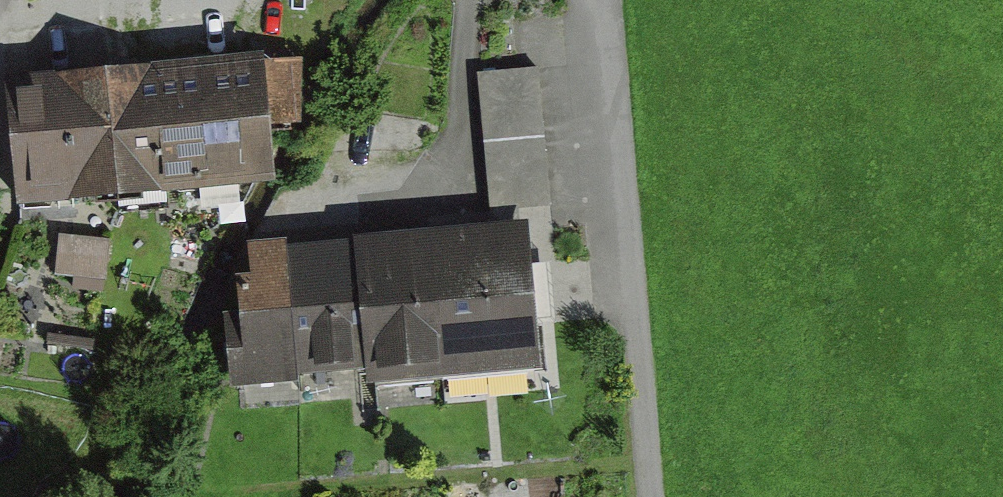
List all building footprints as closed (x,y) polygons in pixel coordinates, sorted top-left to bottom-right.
[(165,194),(166,201),(275,191),(270,140),(263,68),(262,62),(154,72),(161,149),(162,162),(164,181),(165,194)] [(297,65),(263,68),(270,140),(304,136),(297,65)] [(538,66),(478,71),(490,212),(550,207),(538,66)] [(154,72),(4,87),(16,216),(166,201),(165,194),(164,181),(162,162),(161,149),(154,72)] [(541,366),(527,218),(429,228),(443,375),(541,366)] [(366,370),(367,383),(443,375),(429,228),(353,235),(354,238),(366,370)] [(247,240),(250,273),(236,275),(239,310),(224,311),(231,386),(299,380),(298,377),(286,244),(285,236),(247,240)] [(298,377),(366,370),(354,238),(286,244),(298,377)]
